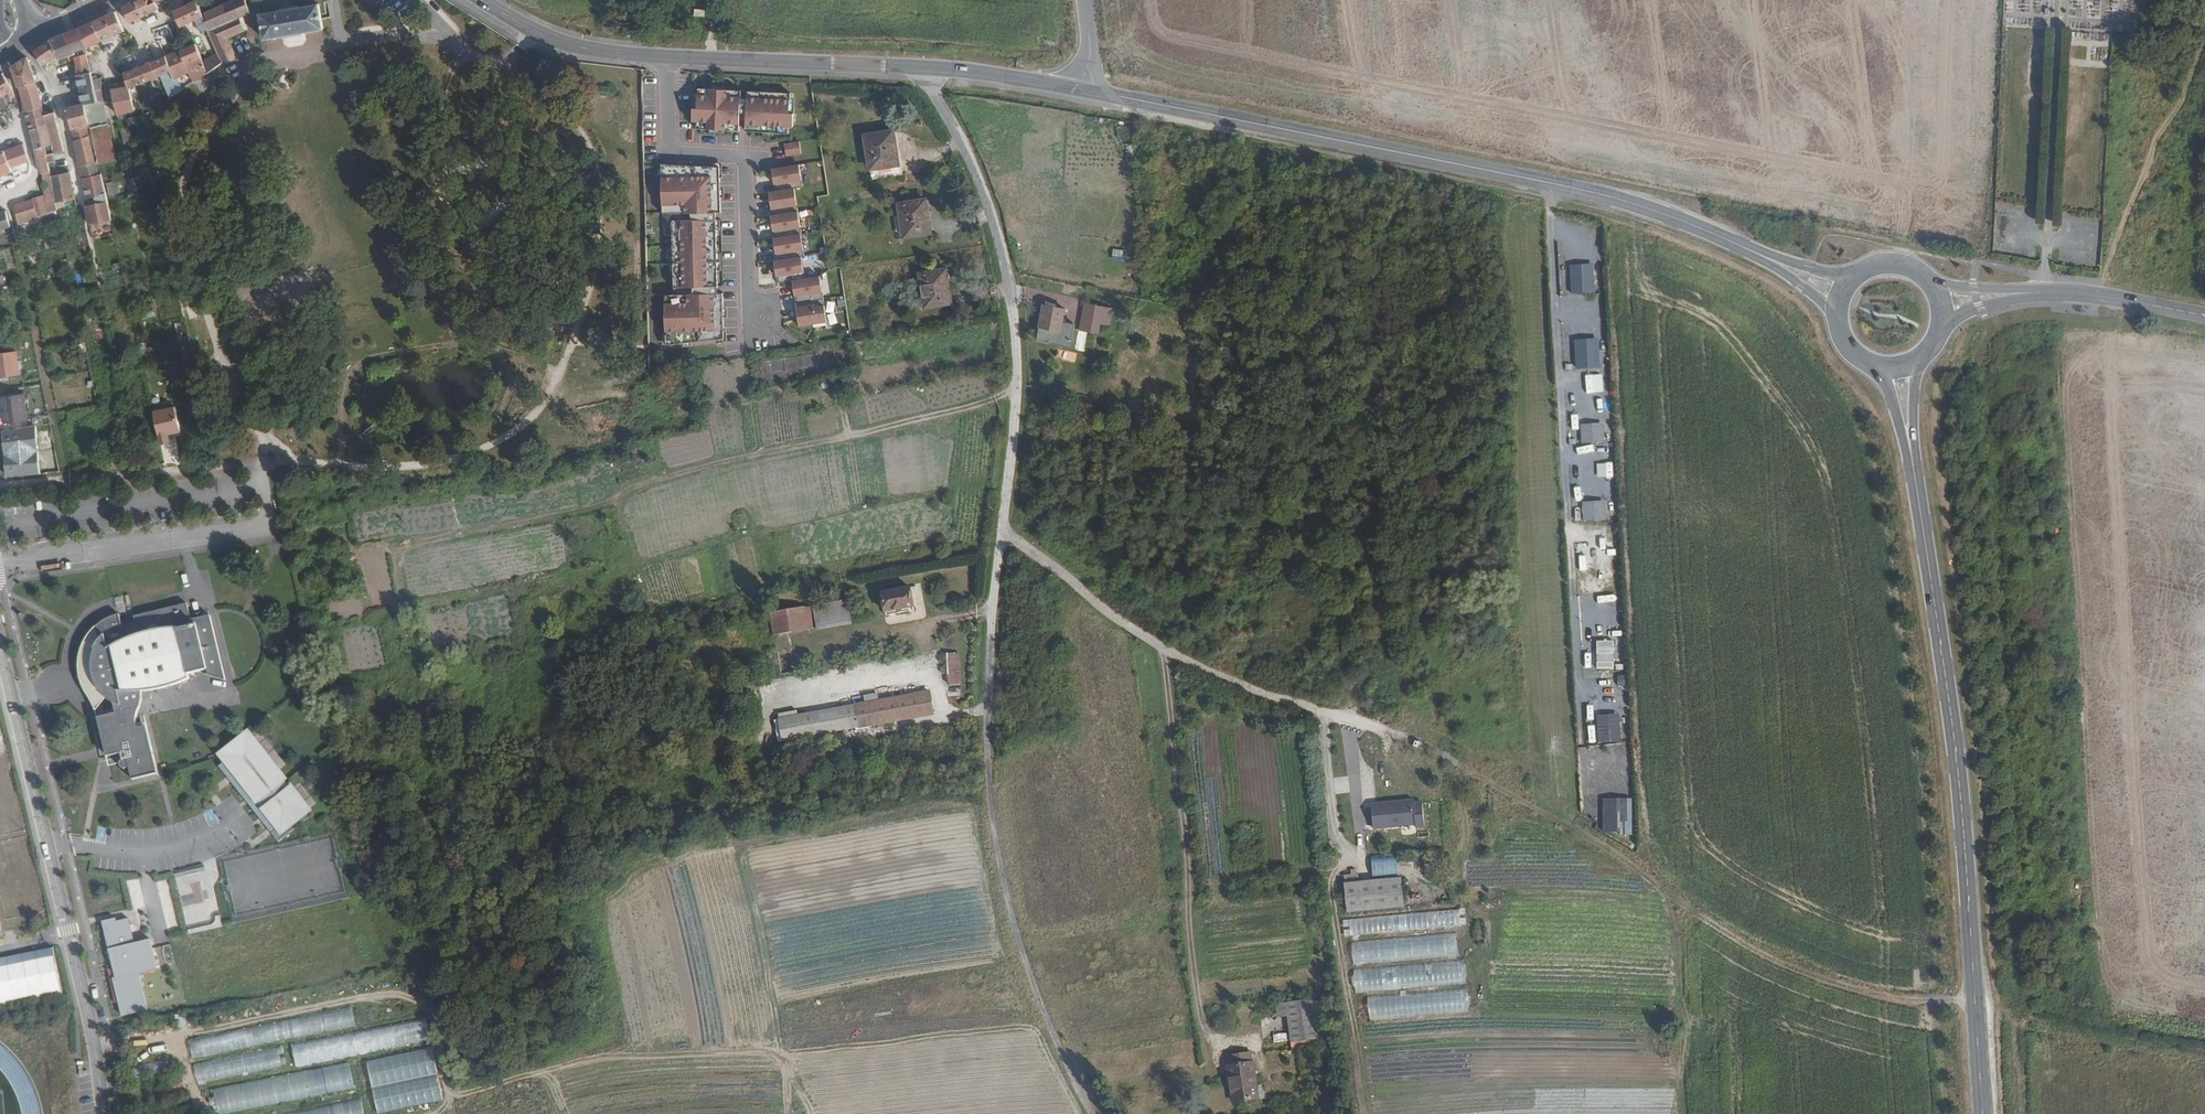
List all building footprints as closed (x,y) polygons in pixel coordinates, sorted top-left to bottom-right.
[(151,5),(148,0),(136,0),(123,7),(130,23),(159,8),(156,2),(151,5)] [(209,30),(202,15),(195,0),(173,11),(181,27),(196,20),(203,34),(205,32),(209,30)] [(250,12),(245,0),(235,0),(202,15),(209,30),(213,41),(218,52),(223,62),(237,56),(237,57),(229,38),(246,31),(245,30),(246,30),(240,17),(250,12)] [(251,14),(258,12),(254,0),(248,2),(251,14)] [(324,30),(320,5),(260,15),(265,40),(324,30)] [(114,35),(124,31),(116,11),(93,22),(102,41),(108,38),(114,35)] [(93,45),(102,41),(93,22),(82,27),(78,29),(57,36),(51,39),(58,54),(60,59),(68,57),(69,62),(74,60),(78,74),(91,72),(89,61),(86,54),(76,57),(75,53),(85,49),(93,45)] [(210,43),(213,41),(209,30),(205,32),(210,43)] [(56,56),(58,54),(51,39),(35,50),(43,65),(51,60),(53,62),(57,58),(56,56)] [(194,82),(207,73),(202,62),(195,44),(180,50),(190,72),(194,82)] [(119,59),(134,52),(130,45),(123,47),(120,54),(119,55),(118,56),(119,59)] [(179,77),(190,72),(180,50),(166,56),(165,56),(171,71),(175,79),(179,77)] [(207,73),(223,62),(218,52),(202,62),(207,73)] [(36,74),(34,74),(29,56),(12,66),(25,112),(42,106),(36,81),(38,80),(36,74)] [(175,79),(171,71),(165,56),(154,61),(160,76),(170,98),(181,91),(175,79)] [(160,76),(154,61),(124,73),(129,86),(130,88),(160,76)] [(95,91),(93,79),(91,72),(78,74),(82,94),(85,104),(97,101),(95,91)] [(14,90),(3,73),(0,75),(0,92),(5,100),(15,95),(14,90)] [(95,91),(102,90),(101,77),(93,79),(95,91)] [(181,91),(184,88),(179,77),(175,79),(181,91)] [(117,115),(135,110),(130,89),(130,88),(129,86),(112,90),(117,115)] [(741,90),(699,89),(698,109),(694,109),(693,124),(697,124),(697,131),(740,132),(740,124),(747,125),(746,132),(789,134),(789,127),(793,127),(794,112),(790,112),(790,92),(748,90),(748,98),(741,98),(741,90)] [(97,101),(103,100),(102,90),(95,91),(97,101)] [(142,91),(135,93),(138,104),(145,102),(142,91)] [(5,100),(0,92),(0,110),(8,105),(5,100)] [(87,126),(90,125),(85,104),(83,104),(68,108),(80,165),(96,162),(87,126)] [(47,124),(45,114),(42,106),(25,112),(29,130),(47,124)] [(53,154),(64,151),(55,111),(45,114),(47,124),(53,144),(45,146),(50,171),(56,201),(75,197),(68,168),(63,169),(64,172),(57,174),(54,161),(55,161),(53,154)] [(129,126),(138,123),(137,119),(136,115),(127,119),(129,126)] [(95,147),(113,143),(109,123),(91,127),(95,147)] [(45,146),(53,144),(47,124),(29,130),(35,149),(41,174),(50,171),(45,146)] [(124,142),(131,140),(128,126),(121,128),(124,142)] [(900,165),(895,133),(868,137),(873,170),(900,165)] [(146,154),(159,151),(155,135),(142,139),(146,154)] [(785,156),(800,154),(798,141),(783,143),(785,156)] [(10,167),(30,160),(24,143),(4,150),(10,167)] [(117,160),(113,143),(95,147),(98,161),(99,165),(117,160)] [(12,172),(10,167),(4,150),(0,152),(0,177),(12,172)] [(99,174),(96,162),(80,165),(83,177),(99,174)] [(772,168),(774,175),(775,174),(777,190),(787,188),(797,186),(805,185),(802,163),(772,168)] [(151,178),(158,176),(155,164),(148,166),(150,174),(151,178)] [(901,176),(900,165),(873,170),(874,180),(901,176)] [(720,169),(662,168),(664,217),(672,217),(674,298),(665,298),(667,348),(724,343),(723,297),(717,297),(715,216),(721,216),(720,169)] [(58,209),(56,201),(50,171),(41,174),(44,190),(49,213),(56,210),(58,209)] [(88,198),(103,194),(99,174),(83,177),(88,198)] [(136,197),(154,192),(151,178),(150,174),(132,178),(136,197)] [(105,183),(107,194),(116,193),(114,182),(105,183)] [(801,210),(797,186),(787,188),(777,190),(771,191),(772,196),(771,196),(774,214),(789,212),(801,210)] [(36,217),(47,213),(42,195),(32,199),(36,217)] [(28,220),(36,217),(32,199),(24,202),(28,220)] [(19,224),(28,220),(24,202),(15,205),(19,224)] [(925,204),(900,208),(905,240),(930,236),(925,204)] [(11,227),(6,210),(0,213),(0,231),(11,227)] [(56,210),(49,213),(47,213),(36,217),(28,220),(19,224),(22,237),(33,233),(46,229),(43,223),(58,218),(56,210)] [(804,232),(801,210),(789,212),(774,214),(772,215),(773,221),(775,220),(777,236),(793,234),(804,232)] [(808,254),(804,232),(793,234),(777,236),(773,237),(774,244),(776,244),(778,259),(795,256),(804,255),(808,254)] [(1121,264),(1124,251),(1112,248),(1108,261),(1121,264)] [(77,269),(74,253),(67,254),(70,271),(77,269)] [(808,277),(804,255),(795,256),(778,259),(775,260),(776,266),(778,266),(780,282),(795,280),(808,277)] [(945,273),(920,277),(925,310),(951,306),(945,273)] [(808,277),(795,280),(797,287),(798,286),(800,301),(826,297),(823,275),(808,277)] [(830,320),(826,297),(800,301),(800,302),(802,318),(801,318),(802,325),(830,320)] [(1086,303),(1083,320),(1100,323),(1110,325),(1113,308),(1086,303)] [(1065,311),(1043,306),(1038,330),(1060,335),(1065,311)] [(81,323),(88,322),(86,311),(78,312),(81,323)] [(892,324),(891,314),(881,315),(883,325),(892,324)] [(1099,333),(1100,323),(1083,320),(1081,330),(1099,333)] [(20,375),(17,350),(0,353),(0,377),(20,375)] [(24,393),(0,397),(0,398),(4,423),(28,420),(24,393)] [(32,417),(33,425),(48,423),(47,415),(32,417)] [(1578,425),(1579,443),(1603,443),(1603,424),(1578,425)] [(38,451),(36,426),(3,431),(5,454),(38,451)] [(107,456),(119,454),(117,443),(105,445),(107,456)] [(7,477),(40,474),(38,451),(5,454),(7,477)] [(122,467),(119,454),(107,456),(110,468),(122,467)] [(1605,521),(1604,502),(1581,502),(1582,522),(1605,521)] [(911,588),(882,593),(886,616),(903,613),(902,609),(914,607),(911,588)] [(852,625),(847,600),(813,606),(817,631),(852,625)] [(92,703),(96,711),(106,698),(113,703),(116,712),(97,718),(104,744),(107,757),(121,753),(123,760),(121,760),(120,762),(120,765),(121,766),(123,769),(131,774),(133,780),(158,773),(149,735),(146,725),(137,728),(137,726),(136,724),(137,717),(137,713),(141,706),(141,703),(142,697),(142,691),(149,691),(160,689),(170,686),(175,685),(185,681),(189,678),(188,674),(207,670),(208,675),(226,680),(210,615),(191,620),(187,603),(134,616),(135,621),(122,624),(119,614),(116,614),(112,616),(102,621),(99,623),(95,626),(92,629),(87,636),(86,637),(85,639),(80,653),(79,662),(79,675),(80,678),(81,683),(85,692),(92,703)] [(774,635),(814,629),(810,606),(770,613),(774,635)] [(949,684),(962,684),(960,655),(947,656),(949,684)] [(963,697),(962,684),(949,684),(950,698),(963,697)] [(932,700),(930,691),(779,718),(784,742),(935,714),(933,704),(931,705),(930,700),(932,700)] [(879,700),(878,693),(864,696),(865,702),(879,700)] [(248,734),(219,758),(223,763),(219,766),(239,791),(281,841),(311,816),(306,811),(309,808),(307,806),(299,795),(270,760),(261,749),(248,734)] [(274,739),(261,749),(270,760),(282,749),(274,739)] [(311,785),(299,795),(307,806),(320,795),(311,785)] [(1416,835),(1425,835),(1422,808),(1414,808),(1414,804),(1362,808),(1364,837),(1412,834),(1416,835)] [(1370,858),(1371,874),(1396,873),(1396,857),(1370,858)] [(203,866),(174,873),(182,907),(211,900),(203,866)] [(140,892),(141,891),(136,877),(125,880),(133,908),(144,905),(140,892)] [(161,903),(171,903),(170,878),(160,878),(161,903)] [(1342,879),(1344,915),(1358,914),(1357,887),(1356,878),(1342,879)] [(1357,887),(1358,914),(1399,910),(1398,883),(1357,887)] [(1464,910),(1342,918),(1343,934),(1465,926),(1464,910)] [(121,1016),(147,1011),(142,990),(152,987),(147,971),(157,969),(150,939),(135,942),(129,918),(117,921),(116,918),(101,921),(102,922),(106,942),(116,979),(113,979),(121,1016)] [(1351,941),(1352,962),(1456,955),(1455,934),(1351,941)] [(0,959),(0,1009),(62,997),(53,948),(0,959)] [(1354,990),(1464,984),(1462,963),(1352,968),(1354,990)] [(1368,1019),(1466,1010),(1465,989),(1366,998),(1368,1019)] [(1311,1000),(1283,1003),(1288,1041),(1315,1039),(1311,1000)] [(353,1007),(190,1040),(194,1058),(357,1025),(353,1007)] [(291,1047),(295,1066),(428,1039),(424,1020),(291,1047)] [(378,1113),(388,1113),(444,1102),(433,1049),(367,1063),(378,1113)] [(195,1066),(198,1082),(281,1067),(278,1050),(195,1066)] [(1252,1051),(1228,1054),(1229,1064),(1227,1064),(1232,1100),(1258,1096),(1252,1051)] [(160,1061),(132,1067),(134,1077),(163,1070),(160,1061)] [(214,1093),(219,1113),(232,1113),(355,1089),(350,1065),(214,1093)] [(361,1102),(297,1113),(364,1113),(361,1102)]
